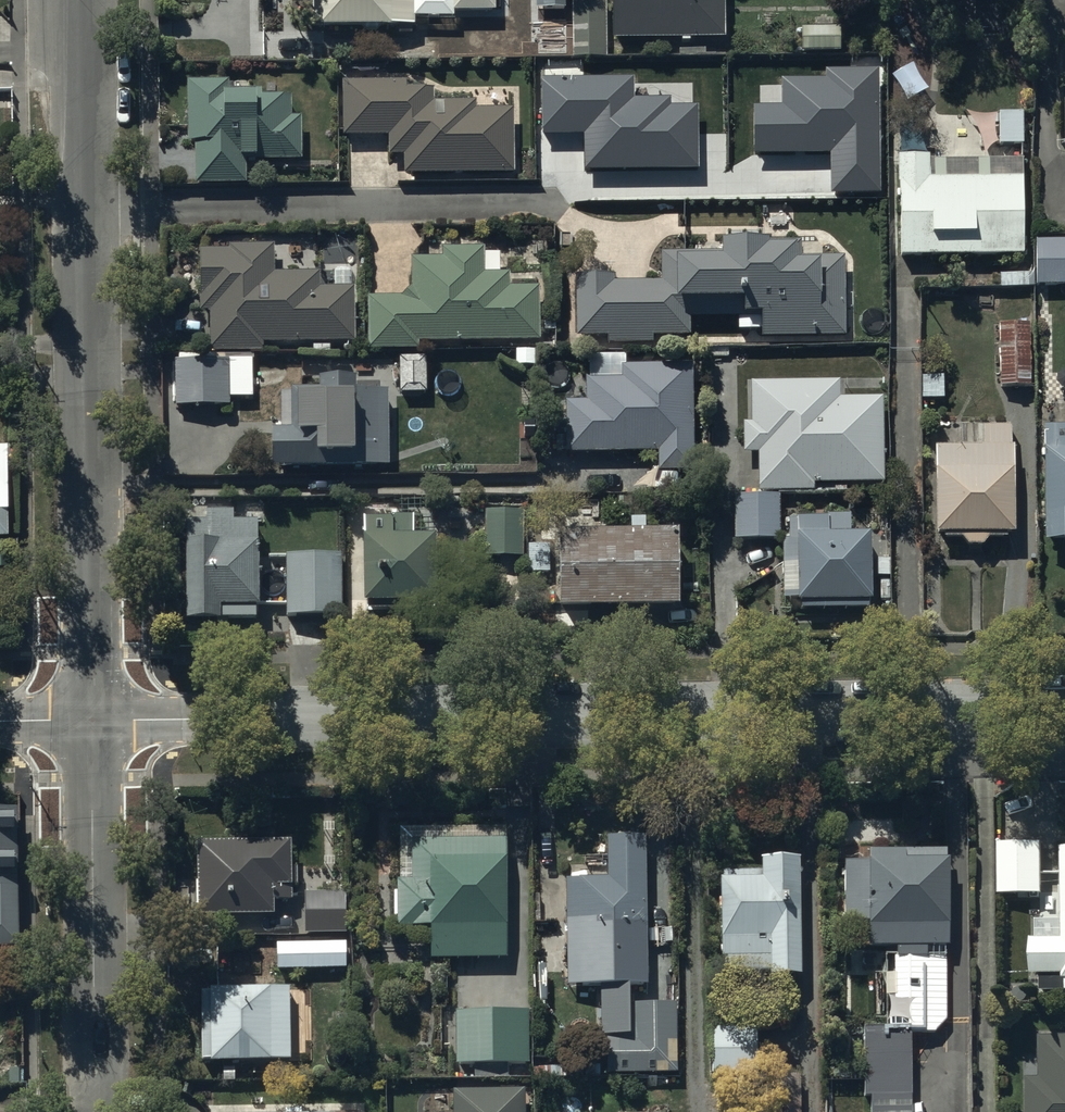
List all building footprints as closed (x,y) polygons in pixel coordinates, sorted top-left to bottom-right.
[(319,29),(413,28),(413,0),(319,0),(319,29)] [(451,13),(495,13),(495,0),(451,0),(451,13)] [(517,56),(551,55),(551,61),(607,59),(606,0),(516,0),(517,56)] [(722,0),(611,0),(611,41),(722,40),(722,0)] [(838,53),(838,28),(801,28),(801,53),(838,53)] [(880,189),(879,66),(825,67),(826,76),(783,77),(783,103),(755,104),(755,151),(831,151),(832,189),(880,189)] [(345,80),(341,80),(341,137),(387,137),(387,157),(402,157),(402,175),(513,175),(513,109),(475,109),(475,101),(434,101),(433,89),(406,89),(406,81),(381,81),(381,69),(345,69),(345,80)] [(635,74),(543,75),(543,132),(583,132),(584,168),(698,167),(698,103),(670,103),(670,94),(635,95),(635,74)] [(228,81),(186,82),(186,143),(193,143),(194,186),(245,185),(245,158),(253,158),(253,162),(294,162),(300,160),(300,118),(291,118),(291,97),(262,97),(262,90),(228,91),(228,81)] [(999,145),(1022,145),(1022,114),(999,114),(999,145)] [(1022,156),(899,158),(900,258),(1023,256),(1022,156)] [(689,319),(744,319),(744,315),(760,314),(761,337),(844,338),(844,257),(800,257),(800,241),(763,241),(763,233),(725,233),(725,243),(720,243),(720,253),(660,253),(659,282),(613,281),(613,277),(575,276),(575,338),(607,337),(607,345),(656,344),(656,337),(689,337),(689,319)] [(1036,241),(1037,287),(1064,287),(1064,241),(1036,241)] [(229,250),(199,250),(198,313),(208,313),(208,351),(262,351),(262,344),(354,345),(355,288),(320,287),(320,274),(274,274),(274,245),(229,245),(229,250)] [(401,297),(367,297),(366,353),(417,353),(417,343),(539,341),(538,287),(509,288),(509,272),(483,273),(483,248),(441,249),(441,258),(410,258),(410,288),(401,297)] [(1027,323),(997,324),(999,387),(1029,386),(1027,323)] [(179,360),(174,360),(175,407),(229,406),(228,397),(253,397),(253,355),(179,356),(179,360)] [(585,402),(565,402),(565,454),(656,452),(657,473),(693,472),(691,365),(625,366),(625,355),(588,356),(588,379),(584,379),(585,402)] [(270,431),(270,468),(387,467),(387,390),(356,390),(356,378),(288,379),(289,431),(270,431)] [(839,381),(750,382),(750,423),(742,423),(743,453),(757,453),(757,493),(814,492),(814,484),(884,483),(883,398),(839,398),(839,381)] [(1043,426),(1043,442),(1042,442),(1043,543),(1064,543),(1064,426),(1043,426)] [(982,447),(933,448),(934,536),(942,536),(942,540),(960,540),(967,547),(982,547),(988,540),(1005,539),(1005,535),(1014,535),(1012,447),(1010,447),(1009,428),(982,428),(982,447)] [(779,496),(733,496),(734,541),(780,540),(779,496)] [(205,521),(185,521),(184,620),(257,621),(258,522),(231,522),(231,511),(205,511),(205,521)] [(523,512),(484,512),(484,558),(523,558),(523,512)] [(390,519),(362,519),(362,604),(365,604),(365,611),(435,611),(435,536),(413,536),(413,516),(390,516),(390,519)] [(556,529),(557,603),(677,602),(677,526),(644,527),(644,516),(629,516),(629,528),(556,529)] [(827,520),(787,520),(787,540),(782,540),(782,565),(795,565),(795,604),(800,604),(800,610),(869,610),(869,602),(870,602),(870,534),(849,534),(849,517),(827,517),(827,520)] [(341,555),(285,554),(286,618),(341,617),(341,555)] [(17,812),(0,812),(0,949),(19,949),(17,812)] [(503,970),(499,833),(398,833),(398,889),(392,890),(392,941),(426,941),(426,970),(503,970)] [(290,839),(195,841),(196,911),(271,910),(271,898),(291,898),(291,881),(298,881),(298,862),(290,862),(290,839)] [(1042,847),(999,848),(999,902),(1042,901),(1042,847)] [(646,999),(642,850),(603,850),(603,889),(562,890),(562,933),(575,933),(576,974),(605,974),(605,999),(646,999)] [(869,863),(842,863),(843,925),(868,925),(868,949),(948,948),(948,850),(869,851),(869,863)] [(1062,856),(1063,946),(1056,944),(1056,997),(1064,997),(1064,855),(1062,856)] [(801,987),(800,871),(763,870),(763,880),(723,881),(723,988),(770,988),(780,993),(794,992),(801,987)] [(345,892),(304,892),(304,931),(345,931),(345,892)] [(346,942),(278,942),(278,967),(346,967),(346,942)] [(948,959),(895,959),(896,1028),(865,1028),(865,1099),(871,1099),(871,1111),(912,1111),(911,1034),(935,1034),(948,1021),(948,959)] [(290,987),(200,989),(202,1060),(292,1057),(290,987)] [(669,1075),(668,1016),(622,1016),(622,1044),(604,1044),(603,1087),(651,1087),(650,1075),(669,1075)] [(523,1023),(449,1023),(449,1077),(523,1077),(523,1023)] [(756,1040),(708,1040),(709,1085),(756,1085),(756,1040)] [(1041,1041),(1041,1086),(1029,1086),(1029,1111),(1064,1111),(1064,1041),(1041,1041)] [(524,1090),(453,1090),(453,1111),(524,1111),(524,1090)]
